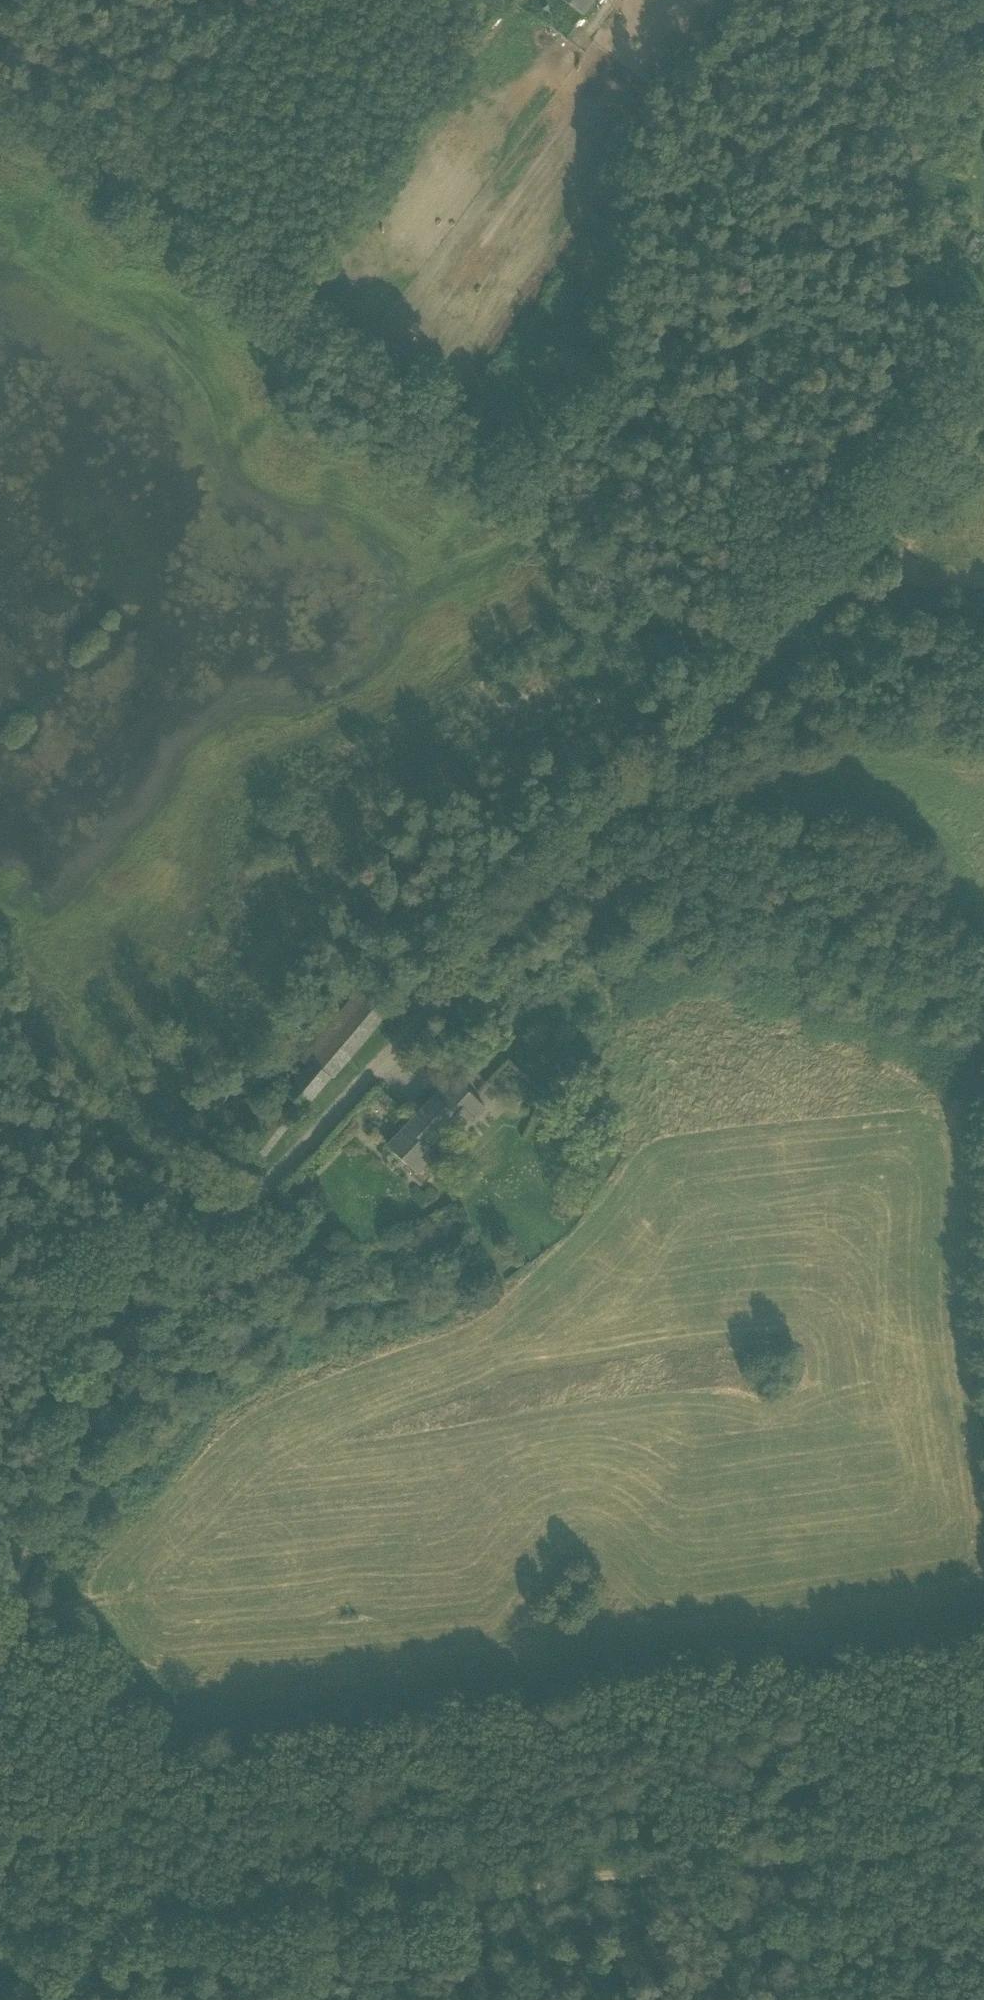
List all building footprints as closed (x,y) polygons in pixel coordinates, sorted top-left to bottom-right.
[(583,16),(596,0),(563,0),(583,16)] [(975,233),(972,239),(979,243),(982,238),(975,233)] [(331,1077),(317,1065),(307,1057),(281,1088),(304,1108),(331,1077)] [(387,1146),(402,1160),(417,1174),(436,1153),(429,1146),(452,1120),(464,1131),(486,1108),(452,1076),(387,1146)]
